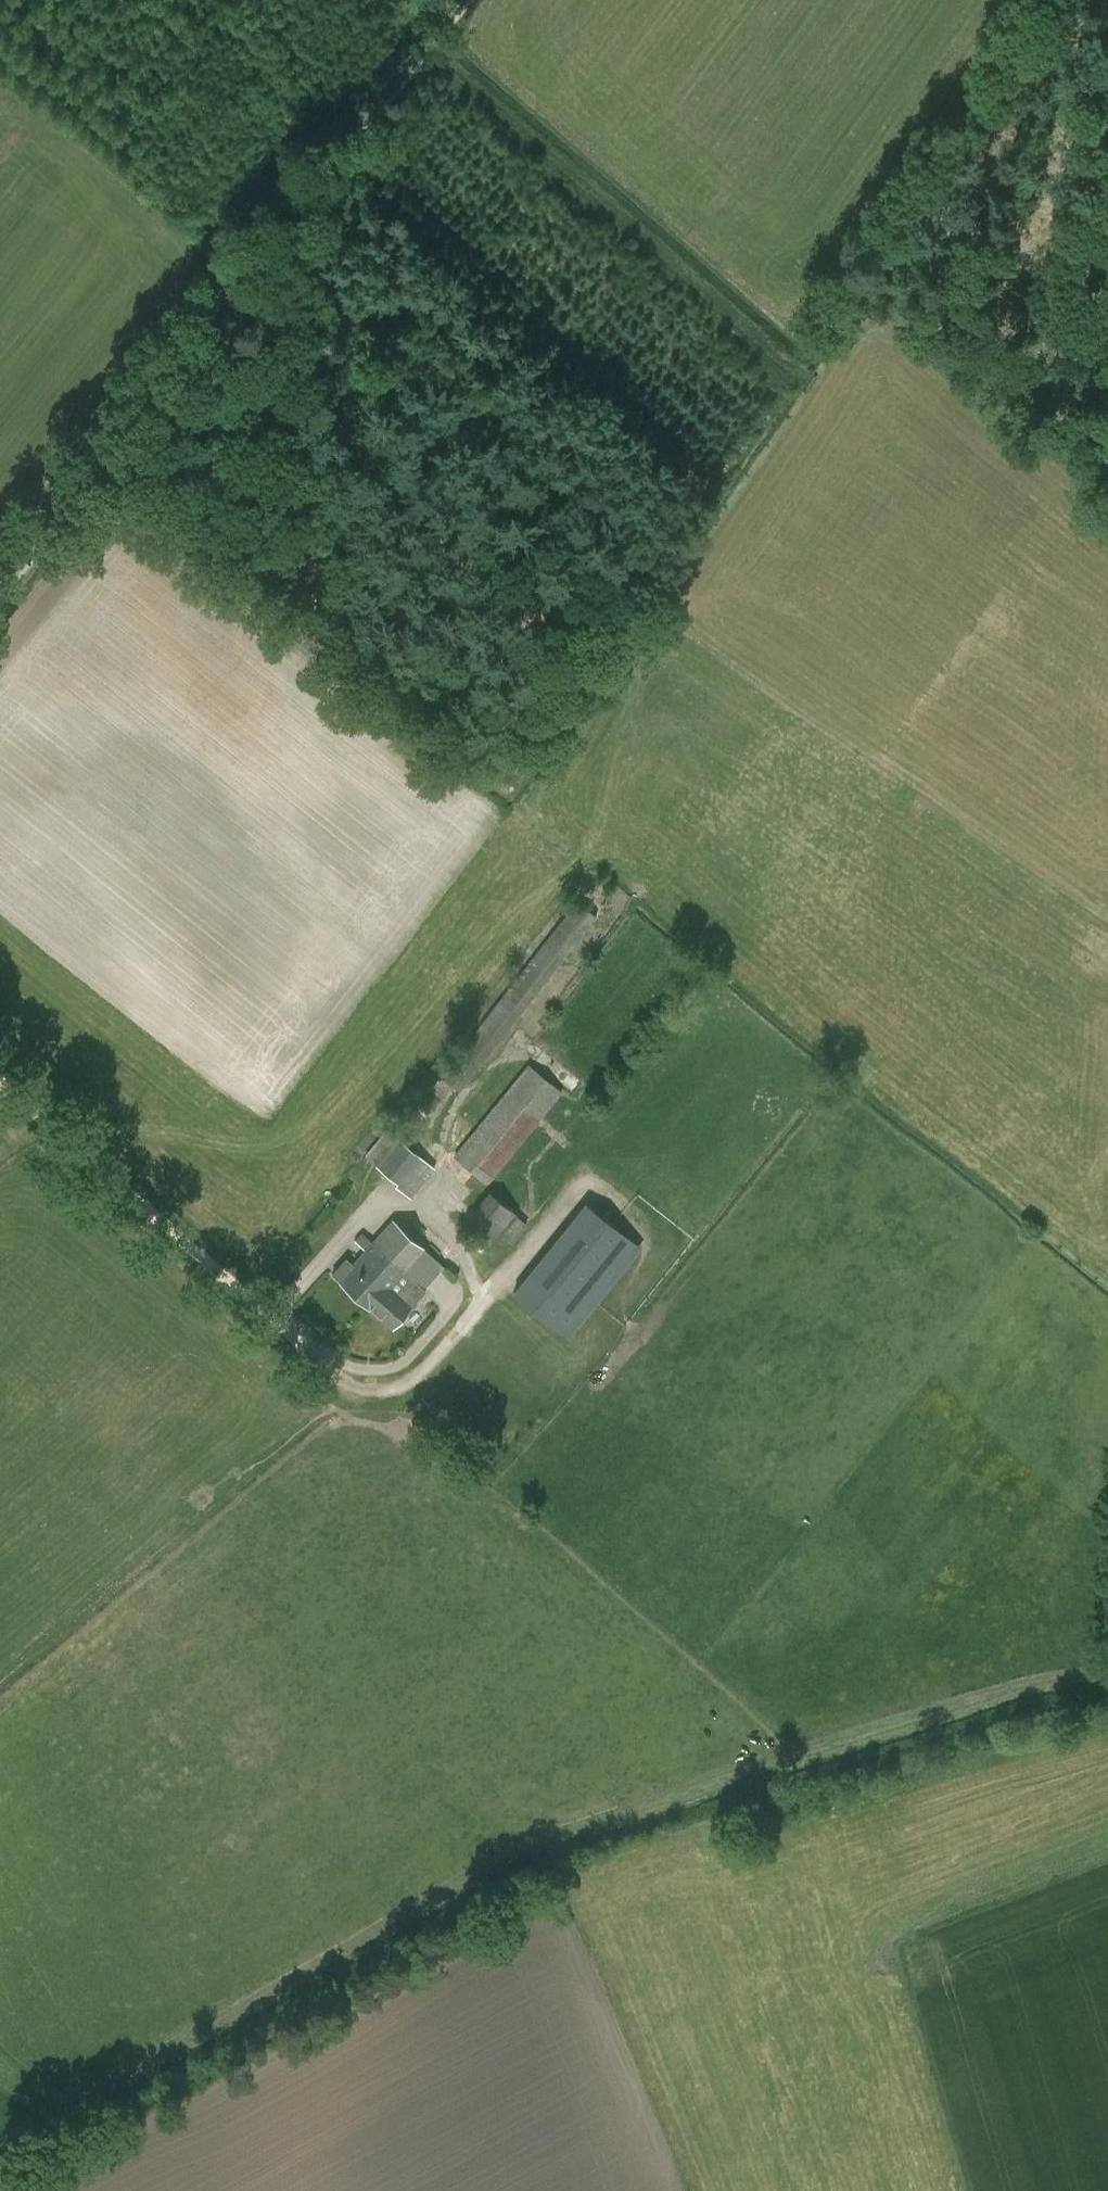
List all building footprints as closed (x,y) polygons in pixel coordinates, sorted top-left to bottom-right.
[(395,1185),(411,1198),(436,1167),(408,1145),(455,1087),(459,1090),(598,916),(578,901),(440,1074),(441,1075),(394,1133),(387,1127),(364,1156),(397,1182),(395,1185)] [(528,1063),(454,1155),(490,1183),(563,1091),(528,1063)] [(511,1243),(528,1223),(491,1191),(465,1220),(493,1244),(501,1235),(511,1243)] [(567,1339),(636,1244),(576,1200),(506,1295),(567,1339)] [(332,1274),(367,1306),(381,1291),(383,1293),(404,1270),(425,1289),(445,1267),(392,1218),(351,1264),(345,1259),(332,1274)] [(381,1291),(367,1306),(369,1308),(370,1307),(391,1326),(425,1289),(404,1270),(383,1293),(381,1291)]
